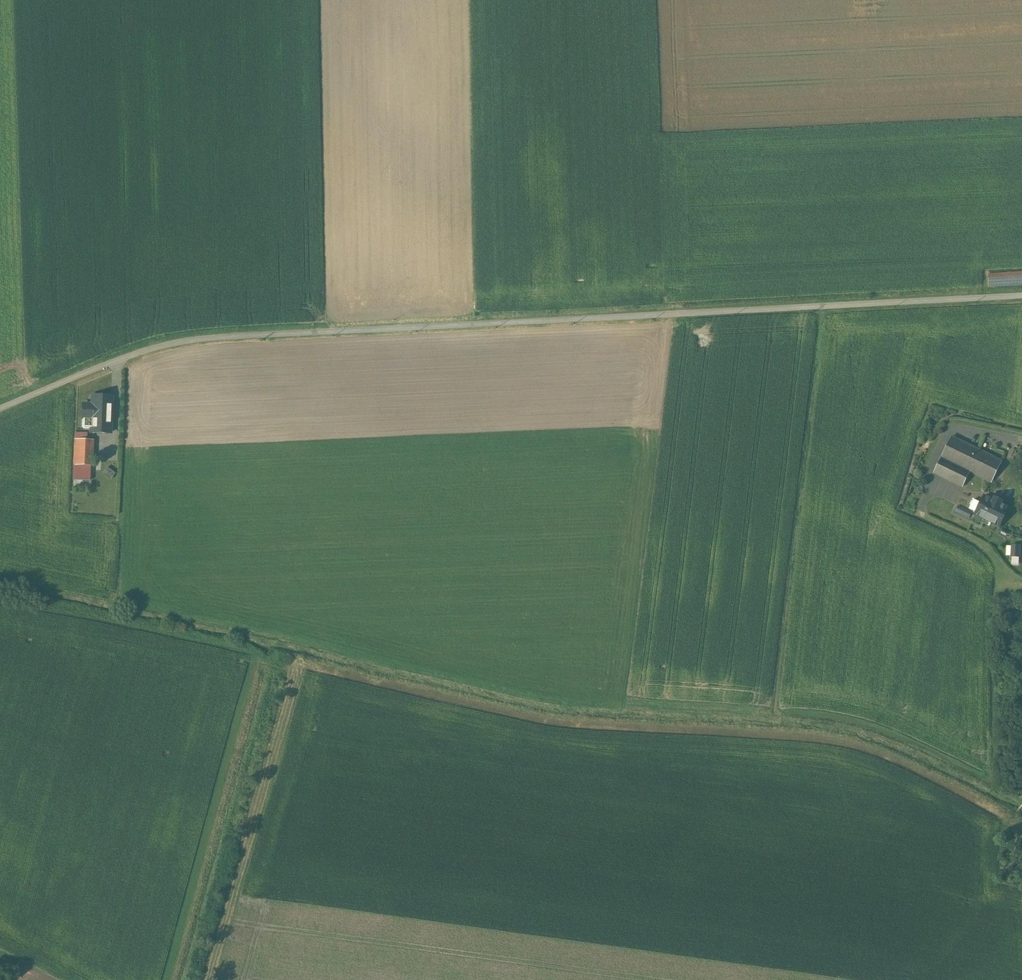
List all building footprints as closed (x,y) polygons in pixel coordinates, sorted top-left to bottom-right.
[(988,274),(988,285),(1021,283),(1021,273),(988,274)] [(92,396),(92,405),(91,417),(91,428),(91,432),(109,432),(110,397),(92,396)] [(82,404),(82,417),(91,417),(92,405),(82,404)] [(91,428),(91,417),(82,417),(82,426),(84,428),(91,428)] [(89,480),(91,439),(86,439),(87,432),(75,432),(73,480),(89,480)] [(1001,461),(951,436),(934,472),(962,486),(969,472),(991,482),(1001,461)] [(114,473),(106,467),(102,472),(111,478),(114,473)] [(1008,508),(983,496),(975,514),(999,526),(1008,508)] [(977,507),(964,501),(960,509),(973,515),(977,507)] [(1013,556),(1021,556),(1021,543),(1013,543),(1013,556)]
